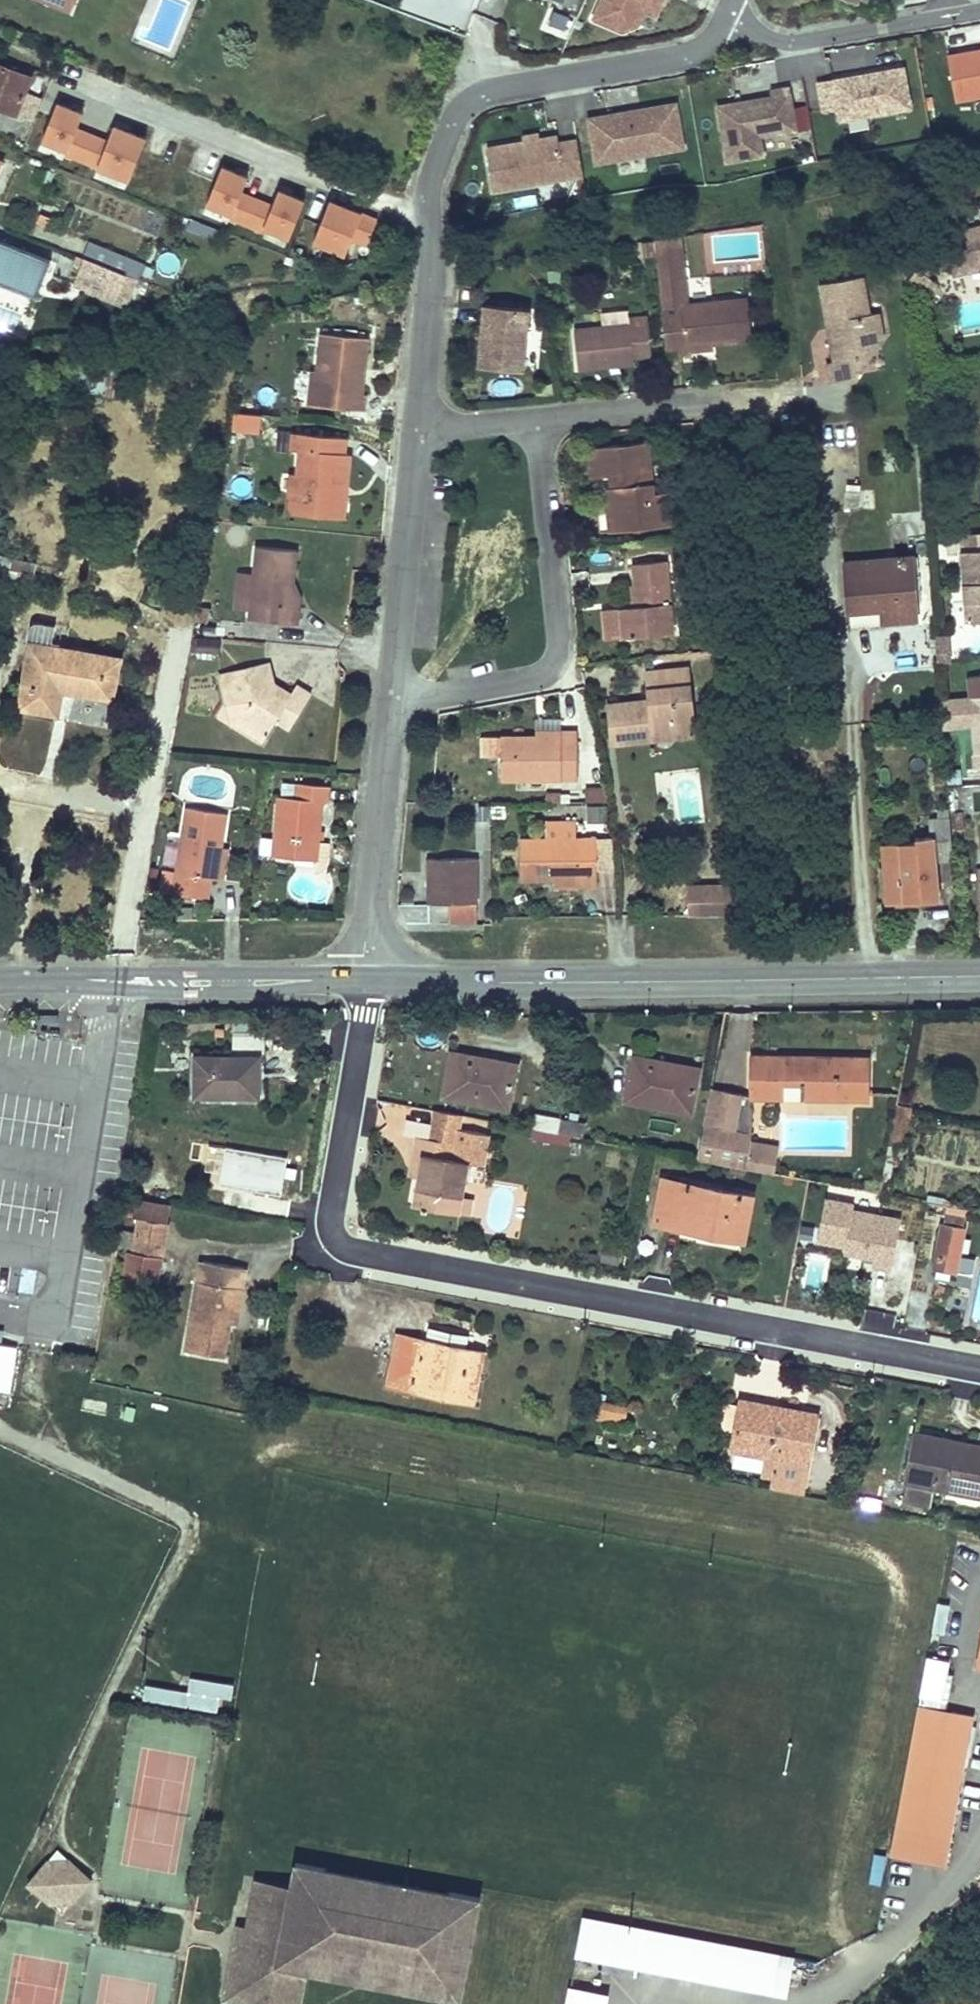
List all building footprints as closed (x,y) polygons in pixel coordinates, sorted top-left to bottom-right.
[(56,4),(69,10),(73,1),(72,0),(45,0),(56,4)] [(593,17),(623,31),(641,23),(647,10),(656,14),(662,0),(600,0),(593,17)] [(947,51),(955,98),(979,94),(979,46),(947,51)] [(903,64),(816,80),(821,105),(838,102),(841,118),(910,107),(903,64)] [(15,114),(29,78),(0,67),(0,108),(15,114)] [(800,145),(790,85),(771,86),(772,92),(716,103),(726,161),(800,145)] [(35,142),(128,174),(144,130),(111,119),(105,134),(76,124),(82,107),(51,96),(35,142)] [(678,98),(585,114),(595,160),(687,147),(678,98)] [(577,186),(586,184),(576,138),(559,140),(552,132),(521,136),(520,140),(485,144),(493,189),(574,178),(577,186)] [(241,189),(248,171),(218,160),(201,205),(286,236),(302,193),(275,183),(269,199),(241,189)] [(308,237),(342,252),(348,239),(364,245),(377,215),(328,194),(308,237)] [(979,261),(979,213),(978,214),(979,221),(942,230),(950,266),(979,260),(979,261)] [(659,307),(664,357),(683,355),(683,350),(749,343),(745,298),(685,305),(677,238),(653,241),(659,307)] [(13,287),(16,280),(39,290),(50,262),(0,242),(0,281),(13,287)] [(84,259),(126,276),(138,281),(144,266),(90,244),(84,259)] [(161,251),(156,271),(175,276),(179,255),(161,251)] [(126,276),(84,259),(74,283),(115,300),(126,276)] [(917,260),(912,268),(922,274),(927,265),(917,260)] [(912,268),(905,280),(905,282),(925,294),(933,281),(922,274),(912,268)] [(821,283),(832,360),(826,361),(830,383),(853,380),(862,366),(860,351),(876,349),(881,339),(877,314),(868,315),(863,277),(821,283)] [(16,280),(13,287),(36,297),(39,290),(16,280)] [(482,308),(476,368),(519,372),(519,369),(525,312),(482,308)] [(625,327),(602,330),(571,333),(575,370),(631,364),(631,359),(648,357),(644,319),(625,321),(625,327)] [(625,321),(602,323),(602,330),(625,327),(625,321)] [(314,380),(311,403),(363,408),(364,392),(361,392),(354,391),(356,367),(362,368),(365,336),(318,332),(318,334),(316,358),(315,369),(314,380)] [(354,391),(361,392),(362,368),(356,367),(354,391)] [(309,368),(305,403),(311,403),(314,380),(315,369),(309,368)] [(260,415),(233,413),(232,430),(259,433),(260,415)] [(296,473),(293,512),(336,516),(339,484),(346,485),(348,452),(342,451),(344,437),(292,431),(291,448),(299,449),(296,473)] [(622,446),(597,448),(600,478),(621,476),(622,487),(607,488),(609,503),(611,532),(674,526),(671,492),(657,493),(653,449),(624,451),(622,446)] [(597,448),(589,449),(592,478),(600,478),(597,448)] [(286,512),(293,512),(296,473),(291,473),(286,512)] [(339,484),(336,516),(343,517),(346,485),(339,484)] [(611,532),(609,503),(599,503),(602,532),(611,532)] [(979,552),(979,537),(964,538),(964,553),(979,552)] [(299,606),(292,606),(293,593),(291,587),(292,581),(293,581),(295,549),(257,545),(254,575),(251,594),(250,609),(250,619),(282,622),(297,622),(299,606)] [(968,623),(979,622),(979,552),(964,553),(968,623)] [(845,564),(848,612),(880,609),(881,609),(893,608),(894,608),(895,621),(915,619),(911,559),(845,564)] [(637,607),(632,607),(603,610),(606,640),(672,633),(665,562),(633,565),(635,587),(637,607)] [(254,575),(238,573),(234,606),(237,608),(250,609),(251,594),(254,575)] [(208,608),(197,607),(195,620),(207,621),(208,608)] [(881,609),(880,609),(881,622),(895,621),(894,608),(893,608),(881,609)] [(29,633),(51,637),(54,621),(32,617),(29,633)] [(219,640),(192,638),(189,651),(218,654),(219,640)] [(27,668),(19,709),(55,715),(60,691),(110,700),(117,662),(105,659),(31,645),(27,668)] [(218,673),(226,703),(231,722),(233,722),(247,718),(267,730),(274,718),(289,725),(298,708),(285,701),(289,691),(275,684),(270,691),(263,686),(262,683),(271,680),(266,661),(228,670),(218,673)] [(614,743),(652,740),(652,734),(658,734),(677,733),(676,722),(678,722),(693,721),(688,669),(649,673),(652,706),(642,707),(641,703),(609,706),(614,743)] [(970,677),(971,696),(976,767),(979,767),(979,676),(970,677)] [(294,682),(289,691),(285,701),(298,708),(308,691),(294,682)] [(955,704),(940,705),(942,728),(957,726),(955,704)] [(247,718),(233,722),(256,735),(262,739),(267,730),(247,718)] [(652,734),(652,740),(694,736),(694,735),(693,721),(678,722),(676,722),(677,733),(658,734),(652,734)] [(576,779),(576,730),(558,730),(558,735),(480,735),(480,755),(499,755),(499,779),(576,779)] [(328,783),(298,780),(297,795),(279,793),(274,854),(316,857),(315,869),(322,868),(326,864),(328,858),(329,841),(318,840),(320,808),(321,800),(326,801),(328,783)] [(216,875),(217,874),(217,871),(220,852),(220,845),(226,809),(185,803),(176,868),(165,866),(162,888),(208,895),(211,875),(216,875)] [(608,806),(589,806),(590,822),(608,822),(608,806)] [(914,842),(882,845),(887,905),(937,901),(934,862),(950,860),(946,810),(937,811),(938,819),(930,821),(931,835),(914,838),(914,842)] [(576,822),(548,822),(548,838),(520,837),(520,879),(555,878),(556,878),(581,878),(581,884),(597,885),(597,869),(597,838),(576,838),(576,822)] [(597,838),(597,869),(613,868),(611,838),(597,838)] [(217,871),(217,874),(221,874),(227,846),(220,845),(220,852),(217,871)] [(427,859),(429,903),(448,903),(449,923),(477,922),(474,858),(427,859)] [(693,916),(741,916),(739,886),(715,886),(715,892),(693,892),(693,916)] [(170,921),(155,922),(156,932),(170,931),(170,921)] [(264,1020),(232,1021),(232,1051),(264,1050),(264,1020)] [(190,1104),(196,1104),(196,1057),(258,1057),(258,1071),(265,1071),(265,1056),(264,1050),(232,1051),(189,1051),(189,1057),(190,1104)] [(196,1104),(265,1103),(265,1071),(258,1071),(258,1057),(196,1057),(196,1104)] [(451,1058),(444,1095),(505,1108),(513,1065),(484,1060),(482,1065),(451,1058)] [(751,1058),(750,1097),(779,1098),(784,1097),(783,1084),(800,1084),(801,1097),(867,1098),(867,1060),(751,1058)] [(634,1062),(626,1099),(689,1112),(696,1069),(667,1063),(666,1069),(634,1062)] [(709,1090),(697,1160),(775,1174),(776,1162),(749,1157),(751,1143),(753,1136),(751,1135),(742,1133),(741,1095),(709,1090)] [(741,1095),(742,1133),(751,1135),(750,1097),(741,1095)] [(899,1105),(896,1121),(897,1122),(906,1123),(906,1124),(909,1108),(899,1105)] [(457,1130),(460,1116),(434,1111),(432,1126),(457,1130)] [(534,1113),(531,1130),(532,1130),(556,1134),(559,1119),(534,1113)] [(559,1119),(556,1134),(557,1134),(563,1135),(570,1137),(582,1139),(586,1124),(559,1119)] [(461,1199),(467,1164),(482,1166),(488,1135),(457,1130),(432,1126),(429,1140),(415,1138),(413,1154),(422,1156),(418,1177),(413,1208),(458,1216),(458,1214),(461,1199)] [(556,1134),(532,1130),(530,1140),(561,1146),(563,1135),(557,1134),(556,1134)] [(570,1137),(563,1135),(561,1146),(569,1147),(570,1137)] [(751,1143),(749,1157),(776,1162),(778,1148),(751,1143)] [(418,1177),(422,1156),(413,1154),(409,1176),(418,1177)] [(664,1180),(655,1223),(742,1241),(751,1197),(664,1180)] [(892,1274),(902,1210),(822,1197),(814,1246),(886,1258),(881,1287),(898,1290),(901,1275),(892,1274)] [(468,1216),(471,1200),(461,1199),(458,1214),(468,1216)] [(170,1207),(135,1201),(132,1219),(139,1220),(167,1224),(170,1207)] [(122,1233),(119,1248),(127,1250),(122,1281),(157,1286),(167,1224),(139,1220),(136,1235),(122,1233)] [(944,1226),(938,1256),(958,1260),(964,1230),(944,1226)] [(958,1260),(938,1256),(937,1267),(956,1271),(958,1260)] [(202,1262),(187,1351),(223,1357),(229,1321),(235,1322),(243,1269),(202,1262)] [(428,1328),(425,1343),(467,1351),(470,1337),(428,1328)] [(398,1338),(388,1385),(472,1402),(480,1354),(467,1351),(425,1343),(398,1338)] [(741,1405),(723,1402),(720,1420),(726,1428),(736,1430),(733,1447),(767,1454),(779,1456),(776,1475),(773,1490),(801,1495),(807,1461),(815,1415),(741,1402),(741,1405)] [(627,1407),(610,1403),(606,1420),(622,1424),(627,1407)] [(903,1501),(929,1507),(933,1488),(979,1496),(979,1447),(914,1435),(903,1501)] [(779,1456),(767,1454),(764,1473),(776,1475),(779,1456)] [(945,1633),(950,1603),(939,1601),(933,1631),(945,1633)] [(940,1699),(948,1660),(926,1655),(919,1694),(940,1699)] [(192,1677),(191,1699),(232,1702),(233,1679),(192,1677)] [(900,1794),(895,1823),(950,1834),(972,1715),(917,1705),(900,1794)] [(950,1834),(895,1823),(889,1852),(945,1862),(950,1834)] [(47,1864),(27,1886),(39,1896),(45,1891),(50,1891),(50,1895),(56,1895),(57,1898),(60,1900),(61,1900),(64,1900),(64,1898),(64,1895),(72,1894),(72,1890),(77,1889),(82,1893),(93,1882),(77,1869),(70,1869),(70,1862),(47,1864)] [(242,1928),(239,1949),(260,2001),(277,2003),(295,2003),(302,1970),(371,1983),(455,1999),(464,1949),(473,1899),(413,1887),(312,1868),(292,1865),(288,1887),(285,1902),(248,1895),(242,1928)] [(251,1880),(248,1895),(285,1902),(288,1887),(251,1880)] [(45,1891),(39,1896),(60,1915),(62,1916),(81,1895),(82,1893),(77,1889),(72,1890),(72,1894),(64,1895),(64,1898),(64,1900),(61,1900),(60,1900),(57,1898),(56,1895),(50,1895),(50,1891),(45,1891)] [(644,1929),(583,1917),(578,1948),(638,1959),(644,1929)] [(242,1928),(235,1926),(230,1949),(223,1988),(220,2002),(229,2003),(277,2003),(260,2001),(239,1949),(242,1928)] [(638,1959),(578,1948),(577,1952),(785,1991),(792,1956),(644,1929),(638,1959)] [(570,1988),(567,2003),(603,2003),(605,1994),(570,1988)]
